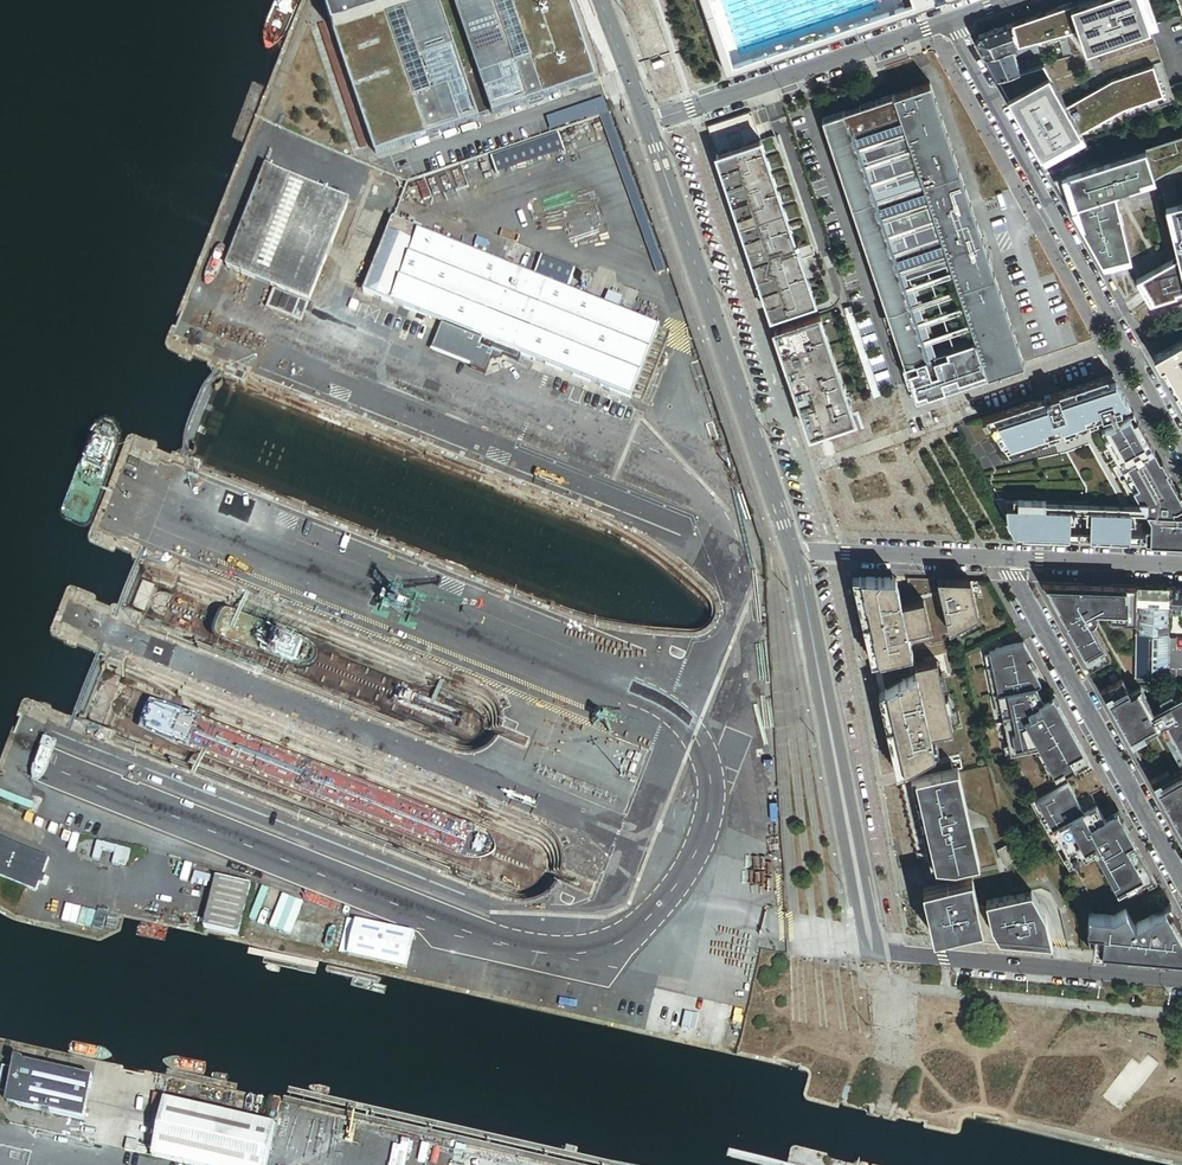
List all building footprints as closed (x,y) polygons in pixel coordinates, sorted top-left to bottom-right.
[(326,10),(376,156),(481,120),(439,0),(440,0),(355,0),(326,10)] [(570,0),(454,0),(494,115),(597,80),(570,0)] [(728,72),(944,0),(705,0),(728,72)] [(1011,23),(1015,37),(1017,44),(1025,42),(1041,37),(1057,32),(1064,30),(1085,23),(1079,0),(1011,23)] [(1109,37),(1147,23),(1140,0),(1079,0),(1085,23),(1064,30),(1070,53),(1109,37)] [(1015,37),(1011,23),(978,34),(976,39),(985,54),(1007,47),(1005,40),(1015,37)] [(1174,99),(1147,23),(1109,37),(1115,54),(1102,59),(1106,73),(1058,89),(1073,134),(1174,99)] [(1061,47),(1064,55),(1070,53),(1064,30),(1057,32),(1059,38),(1061,47)] [(1043,43),(1059,38),(1057,32),(1041,37),(1043,43)] [(1017,44),(1015,37),(1005,40),(1007,47),(1013,46),(1017,44)] [(1041,37),(1025,42),(1026,45),(1034,43),(1035,46),(1043,43),(1041,37)] [(1026,45),(1025,42),(1017,44),(1013,46),(1016,56),(1029,52),(1026,45)] [(997,75),(1020,68),(1017,59),(1016,56),(1013,46),(1007,47),(985,54),(997,75)] [(1064,55),(1061,47),(1053,50),(1055,57),(1064,55)] [(1020,68),(1028,65),(1025,56),(1017,59),(1020,68)] [(1058,89),(1044,61),(1028,65),(1020,68),(997,75),(1015,104),(1058,89)] [(894,95),(989,374),(1024,363),(929,83),(894,95)] [(1058,89),(1015,104),(1041,151),(1073,134),(1058,89)] [(917,399),(989,374),(894,95),(822,119),(917,399)] [(605,100),(596,104),(600,118),(604,117),(610,115),(605,100)] [(596,104),(584,107),(589,122),(600,118),(596,104)] [(584,107),(548,120),(553,134),(589,122),(584,107)] [(610,115),(604,117),(672,307),(681,304),(613,114),(610,115)] [(1104,264),(1132,257),(1113,190),(1122,187),(1124,194),(1181,162),(1181,134),(1054,175),(1104,264)] [(766,300),(772,316),(816,301),(810,284),(801,258),(761,141),(717,156),(757,273),(766,300)] [(300,323),(350,201),(268,168),(227,270),(276,290),(268,310),(300,323)] [(1181,275),(1181,199),(1165,203),(1178,254),(1181,275)] [(472,253),(393,222),(365,293),(443,325),(483,340),(480,347),(505,357),(519,363),(522,356),(631,399),(659,328),(618,312),(623,299),(609,293),(604,306),(484,258),(487,251),(475,246),(472,253)] [(1178,254),(1140,275),(1154,299),(1181,290),(1181,275),(1178,254)] [(856,420),(821,315),(782,328),(788,346),(782,348),(788,366),(794,363),(816,429),(825,426),(826,430),(856,420)] [(505,357),(480,347),(483,340),(443,325),(433,349),(473,365),(471,369),(487,375),(493,361),(497,362),(504,360),(505,357)] [(788,346),(782,328),(776,330),(782,348),(788,346)] [(816,429),(794,363),(788,366),(812,435),(826,430),(825,426),(816,429)] [(1149,542),(1181,543),(1181,499),(1112,374),(981,419),(984,424),(987,423),(1004,451),(1012,448),(1011,446),(1110,413),(1115,421),(1100,430),(1150,518),(1149,542)] [(1045,501),(1004,499),(1007,519),(1005,519),(1014,533),(1022,533),(1022,538),(1069,540),(1070,521),(1074,521),(1074,515),(1076,515),(1076,509),(1044,508),(1045,501)] [(1133,511),(1086,509),(1086,521),(1090,521),(1089,540),(1129,542),(1130,523),(1134,523),(1133,511)] [(859,577),(878,660),(913,652),(909,634),(929,629),(923,601),(902,606),(896,578),(859,577)] [(970,581),(937,580),(949,632),(978,616),(970,581)] [(1089,668),(1110,656),(1090,621),(1095,618),(1095,617),(1096,616),(1096,615),(1096,614),(1096,613),(1094,610),(1097,609),(1101,609),(1101,611),(1110,611),(1110,621),(1134,622),(1135,602),(1135,587),(1042,583),(1089,668)] [(1169,603),(1169,587),(1135,587),(1135,602),(1169,603)] [(1169,587),(1169,603),(1168,611),(1180,611),(1181,611),(1181,588),(1169,587)] [(1169,603),(1135,602),(1134,622),(1133,677),(1167,678),(1168,636),(1168,630),(1168,611),(1169,603)] [(1168,611),(1168,630),(1180,630),(1180,611),(1168,611)] [(1057,777),(1089,759),(1053,696),(1044,701),(1036,686),(1040,683),(1027,659),(1032,657),(1023,641),(995,647),(995,651),(989,652),(1011,753),(1040,747),(1057,777)] [(886,692),(904,773),(936,755),(931,735),(953,731),(937,660),(915,665),(917,674),(886,692)] [(1175,700),(1172,694),(1160,701),(1164,706),(1153,712),(1140,689),(1131,694),(1122,679),(1101,691),(1133,747),(1150,738),(1148,733),(1161,726),(1166,736),(1169,735),(1181,755),(1178,757),(1181,764),(1181,696),(1175,700)] [(1171,774),(1168,770),(1151,780),(1181,836),(1181,768),(1171,774)] [(956,871),(980,865),(959,771),(915,781),(935,869),(956,871)] [(1037,800),(1073,865),(1097,851),(1117,889),(1124,885),(1128,891),(1154,876),(1117,810),(1104,818),(1096,804),(1084,811),(1068,782),(1037,800)] [(23,887),(36,854),(0,840),(0,878),(23,887)] [(120,866),(124,847),(99,842),(95,861),(120,866)] [(1008,843),(997,849),(1002,861),(1008,867),(1016,860),(1014,853),(1008,843)] [(252,886),(216,878),(204,931),(240,939),(252,886)] [(963,932),(983,928),(972,878),(924,889),(935,938),(963,932)] [(306,904),(273,891),(260,926),(293,939),(306,904)] [(993,926),(1002,944),(1053,949),(1046,916),(1032,891),(987,901),(993,926)] [(1169,905),(1135,925),(1125,909),(1115,915),(1091,913),(1089,931),(1096,931),(1094,952),(1181,960),(1181,928),(1169,905)] [(339,956),(349,959),(358,922),(348,920),(339,956)] [(416,937),(358,922),(349,959),(407,973),(416,937)] [(983,928),(963,932),(966,941),(1002,944),(993,926),(983,928)] [(86,1123),(95,1081),(18,1064),(15,1074),(9,1072),(5,1093),(11,1095),(9,1106),(86,1123)] [(165,1103),(152,1158),(179,1164),(268,1164),(276,1131),(165,1103)] [(148,1157),(150,1150),(139,1147),(137,1155),(148,1157)]
